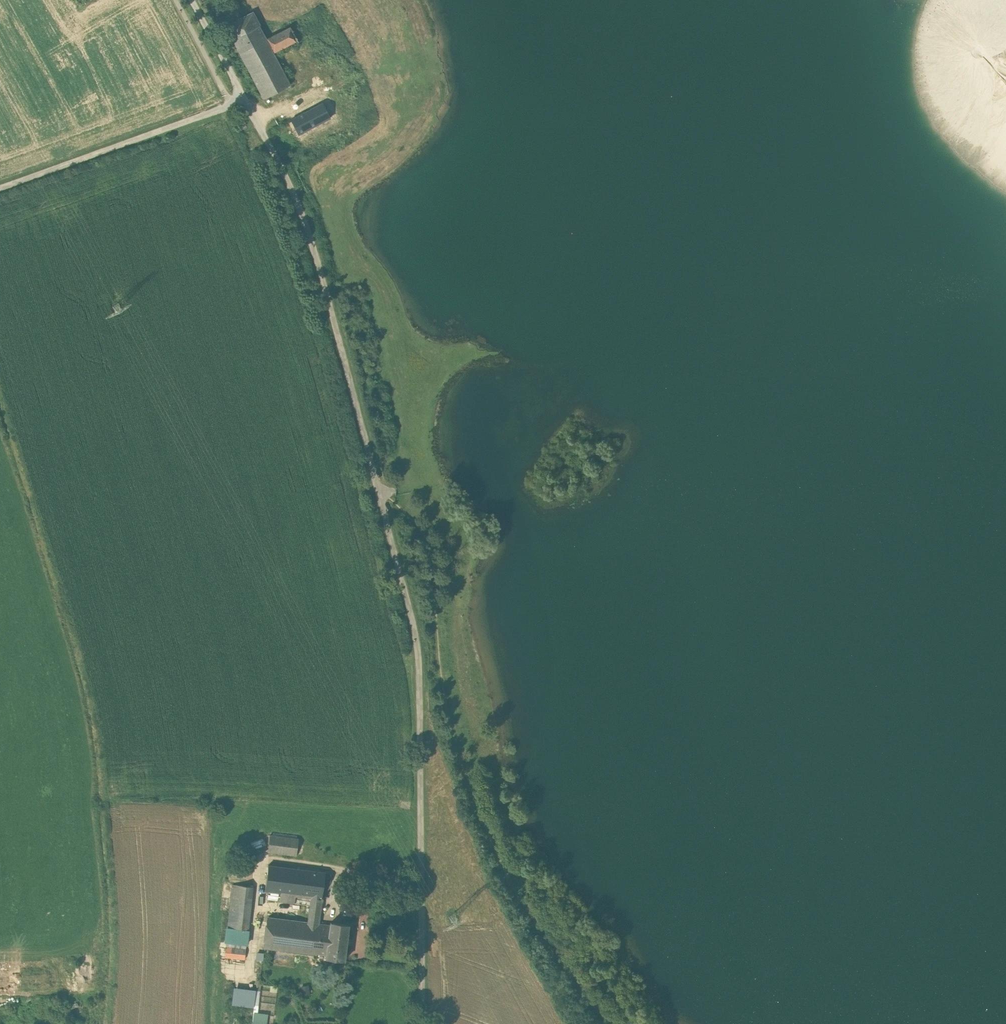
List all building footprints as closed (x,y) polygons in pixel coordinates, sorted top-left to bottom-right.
[(239,53),(266,39),(253,13),(226,26),(239,53)] [(266,39),(239,53),(263,99),(289,85),(272,52),(296,40),(313,73),(328,65),(335,61),(314,19),(292,30),(290,27),(266,39)] [(329,100),(322,104),(329,118),(336,115),(329,100)] [(322,104),(291,119),(299,134),(329,118),(322,104)] [(329,118),(299,134),(303,144),(334,128),(329,118)] [(270,835),(268,852),(297,856),(299,838),(271,834),(270,835)] [(263,946),(315,953),(318,924),(325,872),(268,865),(265,890),(281,892),(280,902),(310,905),(307,923),(267,918),(263,946)] [(253,887),(233,884),(225,957),(227,957),(245,959),(253,887)] [(318,924),(315,953),(326,954),(325,958),(344,960),(348,925),(330,922),(329,926),(318,924)] [(233,977),(229,1022),(248,1023),(253,1023),(259,979),(233,977)]
